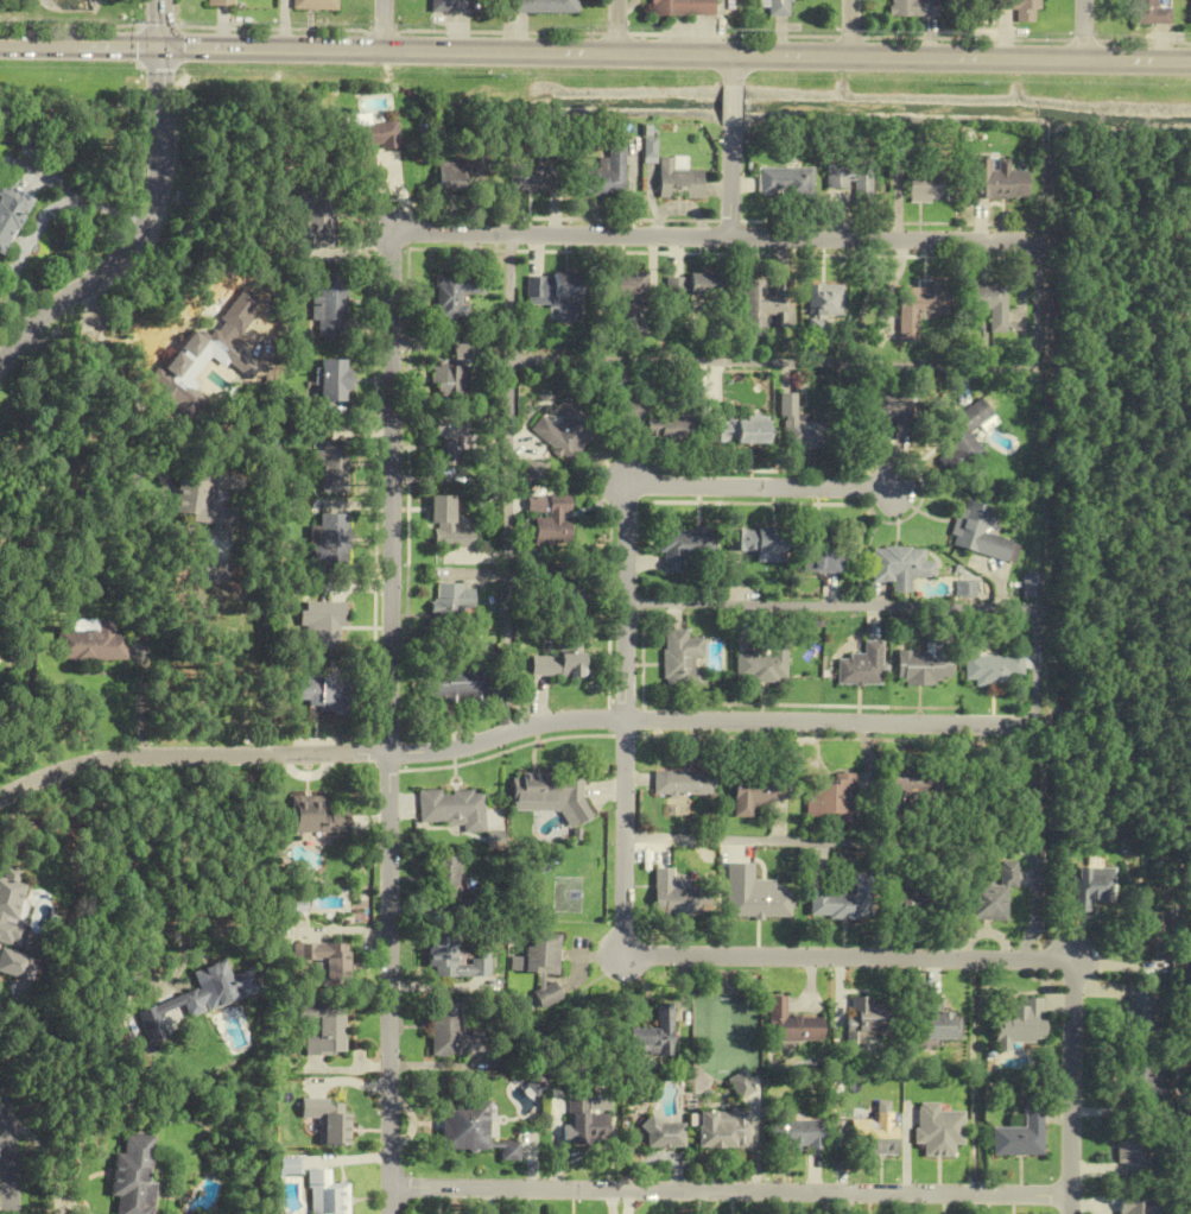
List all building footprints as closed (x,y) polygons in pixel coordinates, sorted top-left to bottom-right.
[(335,0),(290,0),(290,9),(335,10),(335,0)] [(467,12),(467,0),(429,0),(429,12),(467,12)] [(575,0),(509,0),(509,13),(575,13),(575,0)] [(649,16),(712,16),(713,0),(649,0),(649,16)] [(788,17),(788,4),(793,4),(793,0),(768,0),(768,17),(788,17)] [(893,6),(892,0),(938,0),(938,17),(888,17),(888,6),(893,6)] [(995,9),(1013,9),(1013,22),(1036,23),(1037,0),(995,0),(995,9)] [(1133,25),(1133,0),(1158,0),(1158,2),(1160,2),(1160,8),(1173,8),(1173,25),(1133,25)] [(398,148),(398,123),(364,123),(364,116),(351,116),(350,171),(372,171),(372,148),(398,148)] [(15,152),(28,158),(36,141),(24,134),(15,152)] [(576,168),(576,196),(623,196),(623,145),(606,145),(606,168),(576,168)] [(971,198),(1026,198),(1026,170),(989,170),(989,159),(971,159),(971,198)] [(466,190),(466,162),(437,161),(437,189),(466,190)] [(870,163),(825,163),(825,190),(853,190),(853,201),(870,201),(870,163)] [(508,190),(550,190),(550,165),(508,165),(508,190)] [(657,199),(700,199),(700,168),(657,168),(657,199)] [(756,195),(810,195),(810,168),(756,168),(756,195)] [(945,171),(907,172),(907,202),(945,202),(945,171)] [(25,197),(0,186),(0,253),(25,197)] [(295,240),(310,240),(310,254),(335,253),(335,190),(294,190),(294,209),(303,209),(304,219),(295,219),(295,240)] [(314,273),(314,326),(347,326),(347,273),(314,273)] [(620,299),(620,335),(642,335),(643,273),(603,273),(603,299),(620,299)] [(574,298),(574,275),(526,275),(526,298),(574,298)] [(435,276),(435,321),(466,321),(466,295),(483,295),(483,276),(435,276)] [(665,299),(721,299),(721,276),(665,276),(665,299)] [(740,336),(761,336),(761,316),(777,316),(777,328),(791,328),(791,281),(770,281),(770,296),(763,296),(763,281),(740,281),(740,336)] [(1004,333),(1005,284),(960,284),(960,310),(988,311),(988,333),(1004,333)] [(897,285),(897,341),(915,341),(916,315),(948,316),(948,285),(897,285)] [(807,286),(807,334),(823,334),(823,315),(841,315),(841,286),(807,286)] [(161,369),(192,391),(196,386),(212,399),(228,378),(214,367),(220,359),(237,371),(248,356),(206,325),(198,336),(190,330),(178,346),(171,340),(165,347),(173,353),(161,369)] [(467,343),(452,342),(451,365),(433,364),(432,399),(466,399),(467,343)] [(347,402),(347,359),(320,359),(320,402),(347,402)] [(819,421),(793,421),(794,393),(779,393),(779,447),(819,448),(819,421)] [(907,393),(856,393),(857,421),(891,420),(891,437),(907,437),(907,393)] [(566,464),(598,431),(563,397),(550,411),(559,420),(554,426),(543,415),(530,429),(566,464)] [(933,428),(947,451),(936,457),(947,475),(981,453),(967,431),(990,416),(980,399),(933,428)] [(640,401),(618,400),(618,420),(640,420),(639,440),(683,440),(684,411),(640,410),(640,401)] [(461,416),(429,416),(429,437),(440,437),(440,466),(461,466),(461,416)] [(762,442),(762,418),(702,418),(702,442),(762,442)] [(322,494),(346,494),(348,441),(321,440),(321,452),(312,452),(312,469),(323,469),(322,494)] [(524,481),(543,481),(543,463),(524,463),(524,481)] [(235,527),(237,508),(213,505),(214,489),(236,491),(238,472),(180,467),(176,514),(193,516),(192,523),(235,527)] [(470,546),(470,529),(455,529),(455,495),(429,495),(429,546),(470,546)] [(533,546),(569,546),(570,496),(526,496),(526,515),(534,515),(533,546)] [(981,533),(988,507),(959,499),(946,545),(1004,561),(1010,541),(981,533)] [(347,560),(347,514),(316,514),(316,560),(347,560)] [(724,527),(724,551),(779,551),(779,527),(724,527)] [(839,573),(838,555),(828,555),(827,527),(798,528),(799,573),(839,573)] [(711,529),(659,528),(657,573),(678,573),(679,555),(710,555),(711,529)] [(933,578),(933,562),(922,562),(922,547),(869,548),(869,582),(890,582),(890,592),(909,592),(909,578),(933,578)] [(552,573),(552,611),(585,611),(585,573),(552,573)] [(1039,597),(1040,575),(1022,575),(1021,597),(1039,597)] [(433,585),(433,617),(473,617),(473,585),(433,585)] [(305,650),(337,650),(337,629),(346,629),(346,603),(305,603),(305,650)] [(702,687),(702,668),(695,668),(695,659),(701,659),(701,638),(686,638),(686,630),(663,630),(663,687),(702,687)] [(126,662),(126,632),(57,631),(56,661),(126,662)] [(895,651),(895,684),(948,684),(948,633),(922,633),(922,652),(895,651)] [(584,678),(585,634),(559,634),(559,657),(533,657),(532,677),(584,678)] [(784,638),(766,639),(766,652),(734,652),(735,681),(784,681),(784,638)] [(879,641),(862,641),(862,656),(836,656),(836,685),(879,685),(879,641)] [(1021,654),(963,654),(963,683),(1021,683),(1021,654)] [(487,702),(487,669),(425,670),(425,702),(487,702)] [(353,677),(297,677),(297,711),(353,711),(353,677)] [(929,765),(888,765),(887,816),(909,816),(909,801),(942,801),(942,780),(928,780),(929,765)] [(714,796),(714,772),(654,772),(654,796),(714,796)] [(854,773),(829,773),(829,783),(804,782),(804,818),(853,819),(854,773)] [(733,775),(733,818),(755,818),(754,801),(786,800),(785,774),(733,775)] [(587,776),(516,775),(515,811),(565,811),(565,822),(586,822),(587,776)] [(486,790),(421,792),(422,824),(464,823),(464,833),(487,832),(486,790)] [(327,797),(294,797),(294,833),(351,833),(351,813),(327,813),(327,797)] [(434,857),(434,901),(462,901),(462,857),(434,857)] [(1006,921),(1006,886),(1017,886),(1017,862),(999,862),(999,886),(970,886),(970,921),(1006,921)] [(12,925),(24,885),(16,883),(19,871),(3,867),(0,877),(0,943),(18,948),(23,928),(12,925)] [(1089,912),(1089,901),(1113,901),(1113,868),(1071,867),(1071,912),(1089,912)] [(675,869),(655,868),(655,915),(702,915),(702,882),(675,882),(675,869)] [(809,917),(869,919),(871,874),(853,873),(853,893),(810,892),(809,917)] [(931,875),(886,877),(887,917),(933,915),(931,875)] [(728,889),(728,917),(792,917),(792,889),(728,889)] [(1140,947),(1168,944),(1165,911),(1137,914),(1140,947)] [(429,977),(472,978),(472,951),(460,951),(460,931),(430,931),(429,977)] [(559,973),(560,934),(528,934),(528,958),(512,957),(512,973),(559,973)] [(294,965),(325,965),(325,983),(350,983),(350,944),(294,944),(294,965)] [(179,996),(186,1017),(258,992),(250,968),(229,976),(224,960),(191,972),(197,989),(179,996)] [(533,991),(540,1009),(563,1000),(555,982),(533,991)] [(1151,984),(1126,984),(1126,1036),(1151,1036),(1151,984)] [(787,1018),(787,997),(769,997),(769,1042),(822,1042),(822,1018),(787,1018)] [(870,998),(849,997),(847,1041),(888,1043),(889,1004),(870,1004),(870,998)] [(961,1040),(962,1014),(941,1014),(942,998),(923,998),(922,1039),(961,1040)] [(1043,998),(1022,999),(1022,1008),(996,1008),(996,1044),(1044,1044),(1043,998)] [(461,1035),(461,1000),(432,1000),(432,1056),(478,1056),(478,1035),(461,1035)] [(346,1004),(299,1004),(299,1024),(306,1024),(306,1055),(346,1055),(346,1004)] [(627,1028),(627,1055),(672,1056),(673,1004),(657,1004),(656,1029),(627,1028)] [(1159,1060),(1123,1061),(1124,1101),(1160,1100),(1159,1060)] [(738,1100),(754,1091),(742,1071),(726,1081),(738,1100)] [(587,1098),(569,1098),(570,1143),(607,1143),(606,1114),(587,1114),(587,1098)] [(347,1146),(347,1100),(303,1100),(303,1119),(320,1119),(320,1146),(347,1146)] [(499,1152),(499,1161),(516,1161),(517,1141),(487,1141),(487,1101),(440,1100),(439,1152),(499,1152)] [(994,1156),(1044,1156),(1044,1102),(1026,1102),(1026,1128),(994,1128),(994,1156)] [(695,1111),(695,1150),(748,1150),(748,1111),(695,1111)] [(895,1113),(873,1113),(873,1121),(853,1121),(852,1154),(895,1155),(895,1113)] [(822,1121),(769,1121),(769,1150),(822,1150),(822,1121)] [(683,1147),(683,1122),(644,1122),(644,1147),(683,1147)] [(1116,1164),(1123,1164),(1123,1179),(1151,1179),(1151,1130),(1116,1130),(1116,1164)] [(154,1182),(147,1181),(151,1136),(124,1134),(122,1155),(113,1154),(110,1196),(117,1197),(116,1213),(151,1213),(154,1182)] [(280,1172),(297,1175),(300,1162),(283,1159),(280,1172)] [(348,1184),(330,1184),(330,1169),(310,1169),(310,1213),(348,1213),(348,1184)] [(1154,1197),(1117,1197),(1117,1213),(1154,1213),(1154,1197)]
